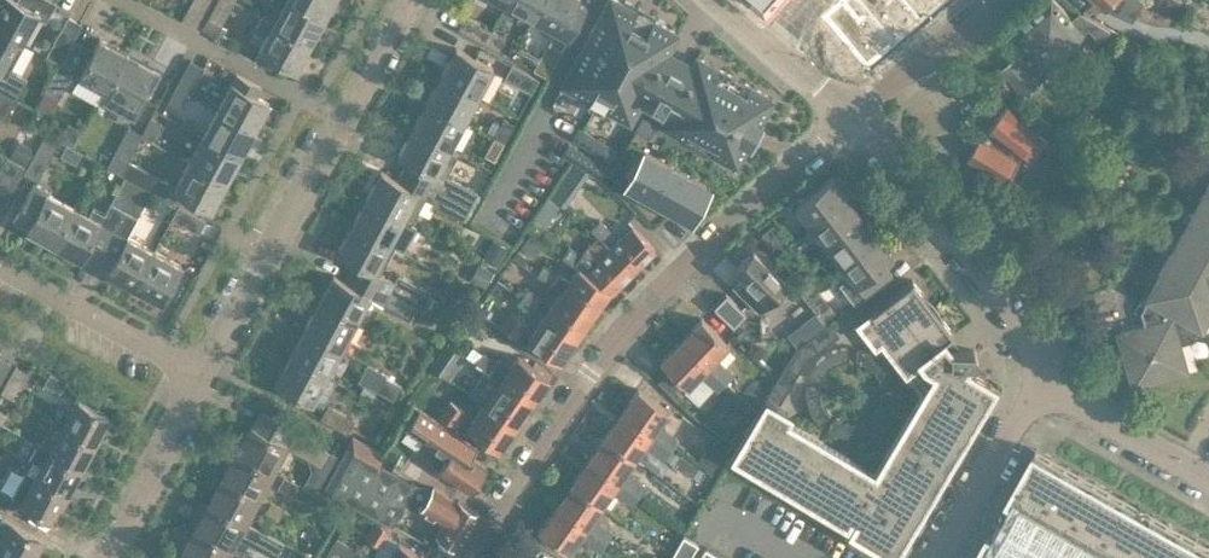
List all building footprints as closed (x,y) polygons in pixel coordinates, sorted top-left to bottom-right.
[(23,42),(36,16),(45,21),(53,8),(56,2),(53,1),(52,0),(27,0),(25,3),(19,0),(0,0),(0,30),(23,42)] [(195,24),(208,0),(191,0),(181,17),(195,24)] [(201,28),(214,35),(233,0),(216,0),(201,28)] [(310,42),(325,15),(296,0),(270,0),(270,1),(280,7),(273,21),(310,42)] [(325,15),(333,0),(296,0),(325,15)] [(542,0),(508,0),(507,3),(533,17),(542,0)] [(533,17),(555,29),(549,42),(562,49),(586,4),(580,0),(542,0),(533,17)] [(708,63),(696,57),(689,69),(666,56),(679,34),(650,18),(647,23),(635,17),(638,12),(616,0),(607,0),(560,86),(630,124),(640,105),(663,118),(658,126),(734,167),(771,98),(708,63)] [(767,10),(774,2),(777,0),(755,0),(767,10)] [(821,18),(865,70),(893,47),(854,0),(842,0),(840,2),(832,9),(821,18)] [(893,47),(919,25),(899,0),(854,0),(893,47)] [(919,25),(946,3),(944,0),(899,0),(919,25)] [(1056,0),(1048,0),(1013,30),(1028,48),(1019,56),(1017,55),(1001,69),(1024,95),(1040,81),(1034,75),(1071,43),(1077,43),(1080,40),(1080,34),(1089,27),(1098,38),(1101,35),(1108,43),(1118,33),(1079,12),(1072,18),(1056,0)] [(1143,0),(1096,0),(1103,8),(1131,20),(1143,0)] [(1178,12),(1183,3),(1179,0),(1159,0),(1178,12)] [(82,22),(68,15),(47,55),(61,62),(82,22)] [(310,42),(273,21),(261,15),(255,27),(266,33),(258,48),(295,68),(310,42)] [(486,43),(492,30),(465,15),(458,28),(486,43)] [(17,101),(28,79),(9,68),(23,42),(0,30),(0,92),(17,101)] [(486,43),(499,50),(506,37),(492,30),(486,43)] [(79,76),(105,90),(125,53),(98,39),(79,76)] [(533,69),(547,76),(549,73),(562,49),(548,42),(533,69)] [(456,47),(441,74),(478,94),(493,67),(456,47)] [(106,90),(99,103),(134,122),(148,96),(161,74),(151,69),(151,67),(125,53),(106,90)] [(188,59),(173,87),(188,94),(202,67),(188,59)] [(504,77),(531,92),(539,79),(511,63),(504,77)] [(59,98),(73,71),(60,64),(45,91),(59,98)] [(427,100),(464,120),(478,94),(441,74),(427,100)] [(232,82),(217,109),(254,128),(268,101),(232,82)] [(188,94),(173,87),(167,100),(181,107),(188,94)] [(5,122),(17,101),(0,92),(0,120),(5,122)] [(412,127),(449,147),(464,120),(427,100),(412,127)] [(1021,155),(1039,132),(1007,106),(988,129),(1021,155)] [(1144,108),(1137,120),(1154,129),(1161,117),(1144,108)] [(217,109),(203,135),(240,154),(254,128),(217,109)] [(1033,112),(1028,120),(1040,130),(1046,122),(1033,112)] [(654,125),(642,117),(634,130),(647,138),(654,125)] [(140,136),(141,137),(150,141),(159,123),(149,118),(140,136)] [(494,137),(505,143),(515,125),(504,119),(494,137)] [(412,127),(398,154),(407,159),(402,169),(443,191),(470,205),(476,193),(477,191),(451,177),(450,178),(446,176),(446,175),(458,152),(449,147),(412,127)] [(141,137),(140,136),(127,128),(106,166),(120,174),(128,159),(128,160),(141,137)] [(579,128),(571,140),(578,144),(585,132),(579,128)] [(75,138),(63,131),(59,140),(71,147),(75,138)] [(585,132),(578,144),(584,148),(591,136),(585,132)] [(25,167),(22,173),(38,181),(59,142),(43,133),(33,152),(25,167)] [(188,162),(225,182),(240,154),(203,135),(188,162)] [(591,136),(584,148),(590,151),(597,139),(591,136)] [(505,143),(494,137),(484,156),(495,162),(505,143)] [(986,138),(973,160),(1008,182),(1022,161),(986,138)] [(597,139),(590,151),(596,155),(603,143),(597,139)] [(18,142),(9,159),(25,167),(33,152),(29,151),(30,149),(18,142)] [(603,143),(596,155),(602,159),(610,147),(603,143)] [(568,144),(561,155),(568,159),(574,148),(568,144)] [(610,147),(602,159),(608,162),(608,163),(616,151),(610,147)] [(574,148),(568,159),(572,161),(574,162),(580,151),(574,148)] [(624,183),(691,220),(709,187),(642,150),(624,183)] [(580,151),(574,162),(580,166),(587,155),(580,151)] [(587,155),(580,166),(586,170),(593,159),(587,155)] [(22,173),(25,167),(9,159),(0,175),(0,203),(4,206),(22,173)] [(158,177),(144,169),(128,160),(128,159),(120,174),(124,176),(138,182),(151,190),(151,191),(164,198),(170,185),(158,178),(158,177)] [(593,159),(586,170),(593,173),(599,162),(593,159)] [(211,209),(225,182),(188,162),(174,189),(211,209)] [(599,162),(593,173),(599,177),(605,166),(599,162)] [(367,197),(412,221),(425,198),(437,204),(443,191),(402,169),(397,178),(382,170),(367,197)] [(81,259),(84,255),(96,262),(138,182),(124,176),(103,214),(91,208),(87,215),(73,208),(53,245),(81,259)] [(832,178),(795,206),(811,226),(848,199),(852,196),(840,180),(836,183),(832,178)] [(549,195),(561,204),(570,190),(558,181),(549,195)] [(13,219),(28,228),(27,231),(53,245),(73,208),(46,194),(48,190),(33,182),(13,219)] [(96,262),(109,268),(107,273),(134,287),(154,250),(126,236),(136,217),(137,218),(151,191),(151,190),(138,182),(96,262)] [(1141,312),(1145,325),(1119,333),(1134,387),(1188,371),(1180,344),(1194,340),(1202,325),(1203,326),(1208,315),(1208,187),(1141,312)] [(463,218),(470,205),(443,191),(437,204),(463,218)] [(367,197),(353,223),(395,246),(400,248),(402,249),(416,223),(412,221),(367,197)] [(826,245),(863,218),(848,199),(811,226),(826,245)] [(171,218),(198,232),(205,219),(178,204),(171,218)] [(840,264),(877,236),(863,218),(826,245),(840,264)] [(600,240),(609,231),(599,221),(590,230),(600,240)] [(380,274),(395,246),(353,223),(337,251),(353,259),(347,269),(388,291),(393,282),(380,274)] [(776,252),(787,243),(772,224),(761,233),(776,252)] [(654,250),(649,244),(631,226),(610,248),(633,271),(654,250)] [(877,236),(840,264),(849,275),(839,283),(854,303),(892,274),(884,263),(893,256),(877,236)] [(569,247),(561,258),(573,266),(580,255),(569,247)] [(573,266),(577,268),(578,266),(610,288),(613,291),(633,271),(610,248),(598,260),(585,248),(580,255),(573,266)] [(781,256),(792,269),(801,262),(790,248),(781,256)] [(496,266),(502,256),(489,249),(483,259),(496,266)] [(181,265),(154,250),(134,287),(162,301),(181,265)] [(741,276),(732,285),(757,310),(785,283),(752,250),(733,269),(741,276)] [(511,257),(521,264),(526,258),(516,251),(511,257)] [(543,266),(536,276),(551,286),(553,284),(558,276),(543,266)] [(553,284),(551,286),(560,293),(591,314),(607,290),(611,293),(613,291),(610,288),(586,272),(578,266),(577,268),(569,280),(560,274),(558,276),(553,284)] [(483,267),(474,283),(483,288),(492,271),(483,267)] [(333,274),(318,301),(355,322),(370,294),(383,301),(388,291),(347,269),(342,279),(333,274)] [(801,273),(791,281),(801,294),(811,287),(801,273)] [(388,291),(415,306),(424,289),(397,274),(393,282),(388,291)] [(730,456),(747,466),(751,460),(773,473),(769,480),(802,500),(806,493),(829,507),(825,513),(842,524),(848,514),(855,517),(849,528),(887,551),(894,539),(902,544),(922,511),(915,507),(929,485),(935,489),(955,456),(948,452),(962,429),(968,433),(988,400),(981,396),(989,383),(963,368),(966,362),(970,362),(972,362),(973,361),(975,360),(976,358),(976,357),(976,356),(976,354),(975,353),(974,352),(973,351),(972,351),(970,350),(949,350),(942,341),(952,334),(940,318),(933,322),(917,302),(923,297),(911,281),(857,323),(873,343),(885,334),(910,366),(919,360),(921,364),(940,374),(875,482),(779,424),(786,411),(764,398),(729,456),(730,456)] [(526,289),(520,298),(535,308),(541,299),(526,289)] [(408,320),(415,306),(388,291),(383,301),(381,305),(408,320)] [(560,293),(544,315),(544,316),(575,337),(591,314),(560,293)] [(732,326),(745,313),(725,294),(712,308),(732,326)] [(428,295),(423,304),(433,310),(438,301),(428,295)] [(318,301),(304,328),(341,348),(354,355),(359,345),(346,338),(355,322),(318,301)] [(826,325),(838,316),(829,305),(817,314),(825,324),(826,325)] [(500,326),(515,337),(526,322),(510,311),(500,326)] [(816,312),(800,323),(809,335),(825,324),(817,314),(816,312)] [(528,339),(524,344),(550,363),(554,358),(558,361),(575,337),(544,316),(528,339)] [(679,341),(725,383),(733,374),(716,357),(727,345),(699,318),(679,341)] [(341,348),(304,328),(290,354),(327,374),(341,348)] [(800,367),(805,361),(835,337),(831,332),(821,328),(794,350),(788,358),(766,395),(779,403),(800,367)] [(717,392),(725,383),(679,341),(660,362),(687,387),(699,374),(717,392)] [(446,344),(431,367),(445,376),(455,362),(460,354),(446,344)] [(473,346),(466,357),(487,372),(500,380),(531,401),(547,377),(517,355),(511,365),(500,357),(497,362),(473,346)] [(848,359),(847,347),(836,349),(827,353),(819,359),(812,368),(807,377),(818,381),(822,374),(827,368),(833,363),(840,360),(848,359)] [(857,348),(855,361),(861,363),(868,367),(873,372),(877,378),(880,384),(893,381),(889,371),(884,363),(876,356),(867,351),(857,348)] [(312,401),(327,374),(290,354),(275,381),(312,401)] [(10,363),(0,358),(0,382),(10,363)] [(1,390),(0,392),(0,393),(13,400),(29,373),(14,365),(1,390)] [(374,368),(364,386),(375,392),(384,377),(385,374),(374,368)] [(478,385),(471,395),(484,403),(514,424),(531,401),(500,380),(487,372),(478,385)] [(663,372),(656,380),(674,397),(681,390),(663,372)] [(50,373),(44,383),(59,392),(65,381),(50,373)] [(384,377),(375,392),(392,401),(400,386),(384,377)] [(741,399),(727,386),(717,397),(730,410),(733,406),(741,399)] [(812,416),(819,424),(827,414),(823,409),(820,402),(818,395),(818,388),(805,387),(805,397),(807,406),(812,416)] [(620,414),(671,449),(677,440),(658,426),(669,410),(638,388),(620,414)] [(894,392),(881,392),(880,400),(878,406),(874,412),(868,417),(876,428),(884,421),(890,412),(893,403),(894,392)] [(61,409),(55,420),(94,442),(109,416),(77,398),(69,414),(61,409)] [(454,426),(465,411),(448,399),(436,415),(454,426)] [(741,399),(733,406),(742,415),(746,418),(753,410),(750,407),(741,399)] [(467,427),(498,449),(514,424),(484,403),(467,427)] [(328,405),(320,419),(347,433),(354,419),(328,405)] [(468,491),(485,467),(473,459),(479,450),(419,409),(406,428),(434,448),(432,451),(431,456),(432,462),(434,466),(438,468),(437,469),(468,491)] [(236,452),(269,470),(283,444),(319,464),(325,451),(290,432),(291,429),(260,412),(252,427),(250,426),(236,452)] [(620,414),(604,437),(635,458),(644,444),(665,458),(671,449),(620,414)] [(842,423),(834,419),(827,431),(839,435),(848,437),(859,436),(868,433),(863,421),(856,423),(849,424),(842,423)] [(55,420),(41,444),(81,466),(94,442),(55,420)] [(352,436),(346,446),(370,460),(376,449),(352,436)] [(604,437),(588,460),(639,495),(645,486),(625,472),(635,458),(604,437)] [(698,460),(713,469),(724,450),(710,441),(698,460)] [(67,492),(81,466),(41,444),(39,443),(25,469),(27,470),(36,475),(67,492)] [(324,487),(353,504),(391,524),(414,483),(370,460),(346,446),(324,487)] [(269,470),(236,452),(222,477),(256,495),(269,470)] [(974,557),(1208,557),(1208,552),(1034,453),(1008,499),(1018,505),(998,541),(988,534),(974,557)] [(588,460),(572,483),(602,504),(612,491),(632,504),(639,495),(588,460)] [(702,470),(692,463),(686,472),(696,479),(702,470)] [(27,470),(13,496),(52,518),(67,492),(36,475),(27,470)] [(209,501),(243,520),(256,495),(222,477),(209,501)] [(283,478),(278,488),(291,495),(296,485),(283,478)] [(555,507),(606,542),(613,532),(593,518),(602,504),(572,483),(555,507)] [(436,534),(456,546),(477,511),(456,500),(456,501),(432,486),(418,508),(443,522),(436,534)] [(282,542),(243,520),(209,501),(203,512),(199,510),(190,526),(195,528),(242,553),(247,543),(274,557),(282,542)] [(285,510),(270,502),(264,513),(279,521),(285,510)] [(599,551),(606,542),(555,507),(538,531),(569,552),(580,538),(599,551)] [(17,557),(31,557),(42,538),(2,516),(0,520),(0,528),(5,531),(0,539),(0,549),(17,557)] [(375,522),(366,537),(379,545),(386,535),(389,530),(375,522)] [(181,553),(190,557),(222,557),(223,556),(226,557),(250,557),(242,553),(195,528),(181,553)] [(371,557),(429,557),(397,539),(396,540),(386,535),(379,545),(371,557)] [(682,536),(678,544),(693,552),(697,545),(682,536)] [(328,557),(330,557),(334,551),(347,557),(353,557),(357,550),(335,538),(324,556),(326,557),(328,557)] [(674,551),(685,557),(689,557),(693,552),(678,544),(674,551)] [(0,549),(0,557),(17,557),(0,549)] [(712,554),(704,549),(699,557),(709,557),(712,554)]
